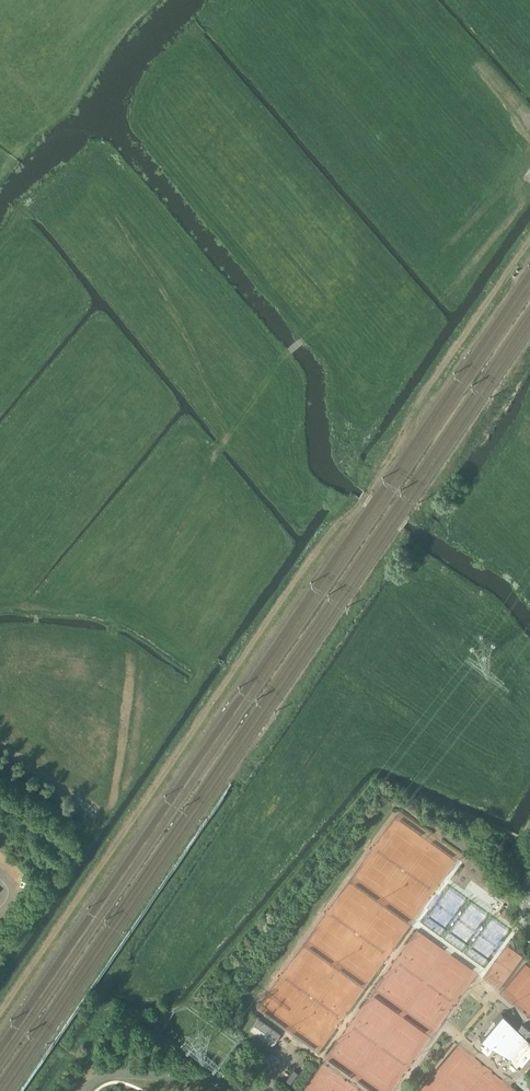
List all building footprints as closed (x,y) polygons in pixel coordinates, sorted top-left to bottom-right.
[(480,1040),(510,1059),(516,1067),(519,1064),(522,1066),(529,1056),(529,1042),(525,1038),(527,1035),(529,1036),(529,1035),(529,1031),(522,1024),(517,1030),(502,1014),(480,1040)] [(272,1045),(279,1034),(258,1019),(250,1029),(272,1045)] [(198,1020),(188,1034),(201,1044),(211,1031),(198,1020)] [(272,1053),(280,1058),(284,1053),(276,1048),(272,1053)]
